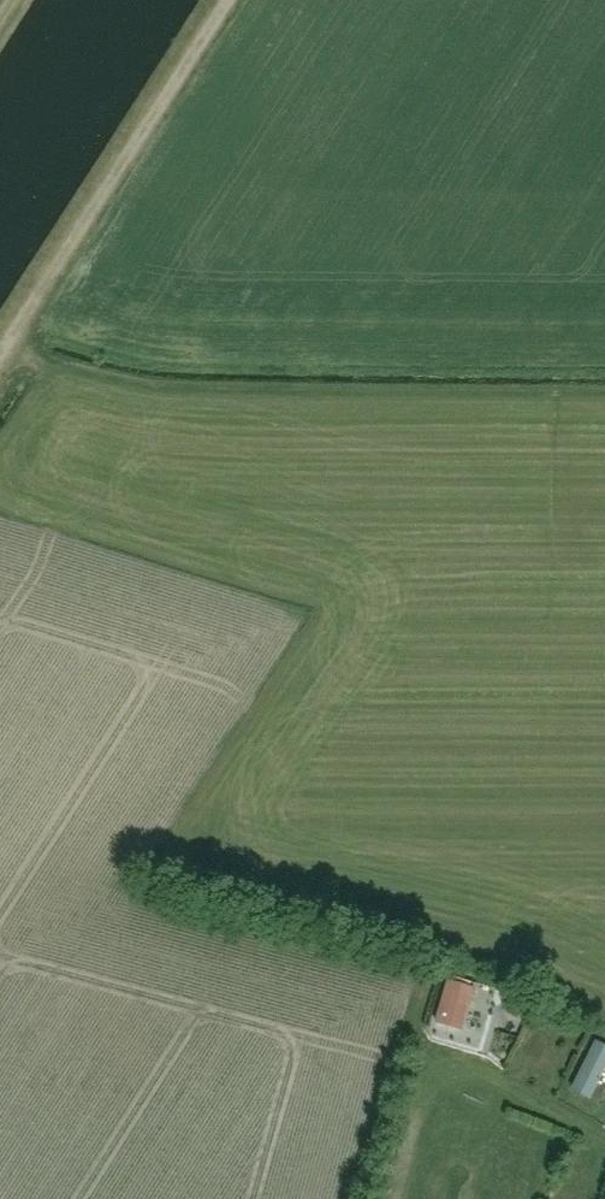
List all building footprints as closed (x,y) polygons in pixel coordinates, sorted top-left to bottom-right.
[(452,979),(440,1020),(466,1027),(478,986),(452,979)] [(516,1022),(535,1010),(526,997),(507,1009),(516,1022)] [(604,1081),(604,1043),(599,1040),(576,1088),(597,1098),(604,1081)]
